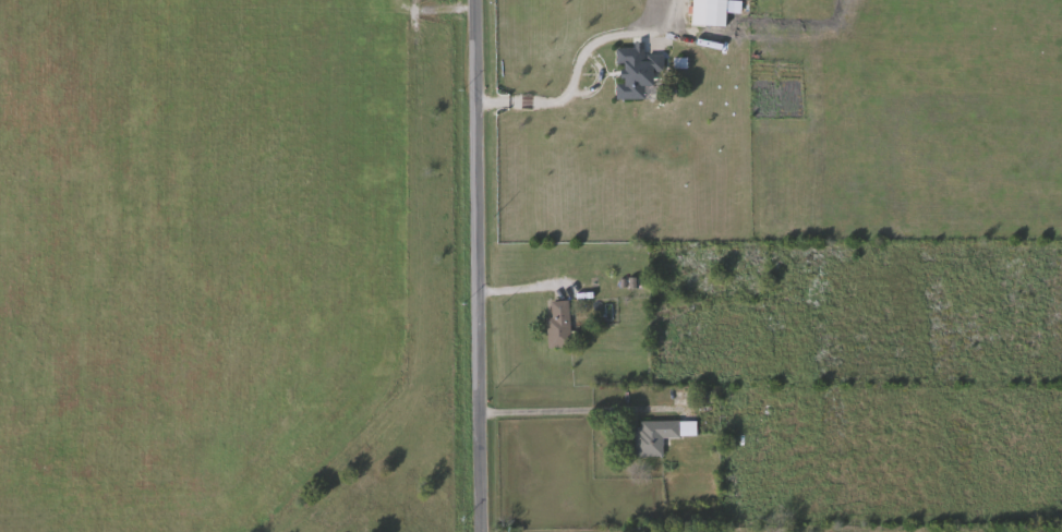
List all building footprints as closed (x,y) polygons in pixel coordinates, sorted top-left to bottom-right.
[(709,25),(709,0),(728,0),(728,25),(709,25)] [(647,99),(620,99),(620,66),(618,66),(618,49),(648,49),(648,55),(665,55),(666,72),(655,72),(655,86),(647,86),(647,99)] [(551,348),(551,301),(571,301),(571,348),(551,348)] [(698,422),(698,437),(665,437),(665,457),(637,457),(638,422),(698,422)]
